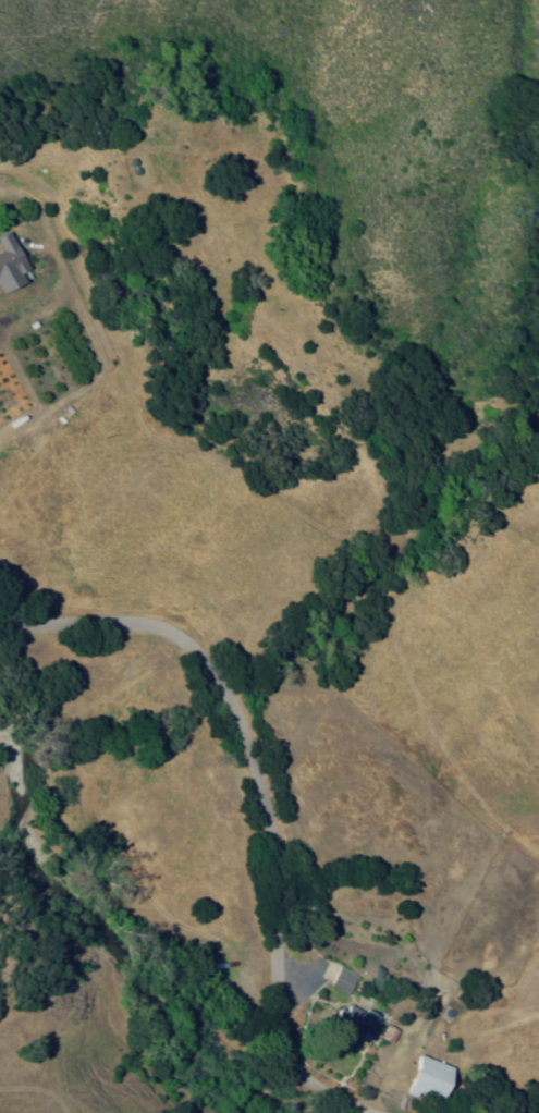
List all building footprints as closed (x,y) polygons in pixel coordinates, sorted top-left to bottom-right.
[(30,269),(0,282),(0,256),(8,253),(4,246),(19,241),(30,269)] [(343,967),(362,977),(346,1006),(328,996),(343,967)] [(352,1006),(368,1015),(370,1011),(383,1017),(370,1042),(341,1027),(352,1006)] [(424,1055),(458,1068),(443,1108),(408,1094),(424,1055)]
